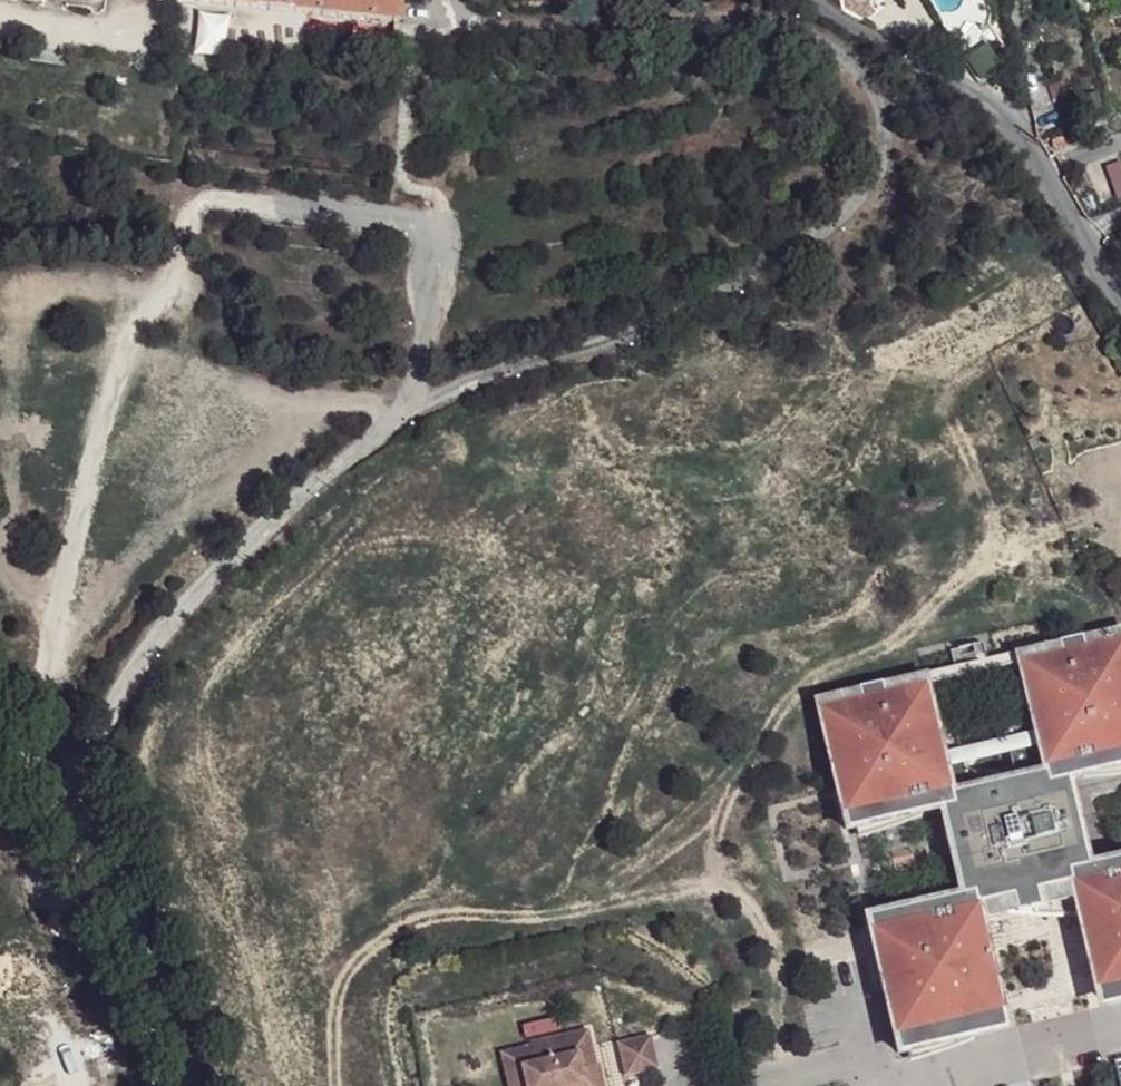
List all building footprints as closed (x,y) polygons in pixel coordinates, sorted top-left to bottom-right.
[(196,2),(397,25),(400,0),(196,0),(196,2)] [(226,57),(226,14),(197,14),(197,57),(226,57)] [(976,24),(976,26),(981,33),(988,26),(981,19),(976,24)] [(1066,82),(1052,85),(1056,104),(1070,101),(1066,82)] [(1120,197),(1120,164),(1108,166),(1114,198),(1120,197)] [(1016,1005),(994,909),(1010,905),(1030,900),(1032,908),(1074,898),(1075,901),(1092,897),(1111,984),(1120,982),(1120,860),(1081,869),(1060,781),(1120,767),(1120,712),(1118,698),(1120,697),(1120,638),(1085,647),(1082,637),(1059,642),(1062,652),(1019,662),(1024,681),(1034,678),(1050,749),(1040,751),(1045,773),(982,787),(977,766),(967,768),(951,698),(961,695),(956,677),(914,687),(912,676),(889,682),(891,692),(850,702),(863,758),(884,753),(899,818),(973,802),(993,890),(943,901),(942,945),(917,950),(936,1032),(976,1023),(974,1015),(1008,1008),(1016,1005)] [(1059,642),(912,676),(914,687),(956,677),(1019,662),(1062,652),(1059,642)] [(1034,678),(1024,681),(1040,751),(1050,749),(1034,678)] [(961,695),(951,698),(967,768),(977,766),(961,695)] [(884,753),(863,758),(878,823),(899,818),(884,753)] [(1013,917),(1094,911),(1092,897),(1075,901),(1074,898),(1032,908),(1030,900),(1010,905),(1013,917)] [(1011,1025),(1008,1008),(974,1015),(976,1023),(936,1032),(917,950),(942,945),(943,901),(901,911),(931,1043),(1011,1025)] [(526,1043),(529,1057),(515,1061),(519,1074),(521,1085),(584,1085),(579,1066),(596,1062),(593,1049),(587,1024),(525,1038),(526,1043)] [(650,1035),(617,1042),(625,1078),(658,1070),(650,1035)] [(526,1043),(500,1049),(507,1077),(509,1085),(521,1085),(519,1074),(515,1061),(529,1057),(526,1043)] [(579,1066),(584,1085),(602,1085),(596,1062),(579,1066)]
